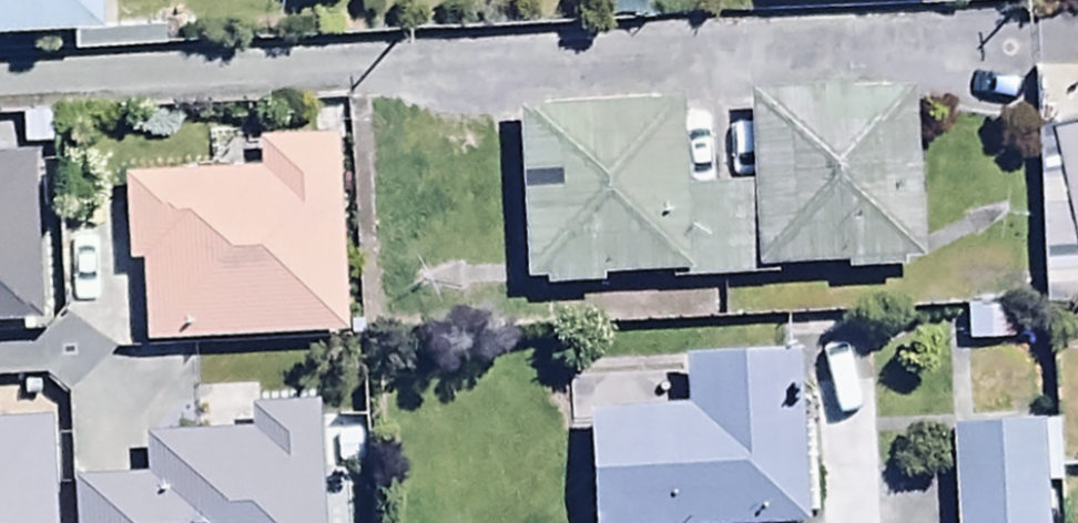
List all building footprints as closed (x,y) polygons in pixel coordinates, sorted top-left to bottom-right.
[(607,289),(607,280),(780,281),(780,267),(843,265),(843,277),(900,275),(900,259),(922,259),(913,88),(745,93),(748,186),(685,188),(682,100),(518,106),(524,282),(541,282),(541,291),(607,289)] [(1054,132),(1077,225),(1077,126),(1054,132)] [(141,264),(144,346),(346,336),(336,130),(207,136),(209,169),(125,173),(129,264),(141,264)] [(42,321),(35,152),(0,154),(0,322),(42,321)] [(591,522),(806,522),(799,352),(680,357),(681,406),(586,409),(591,522)] [(1040,377),(952,378),(954,505),(1042,504),(1040,377)] [(73,522),(317,522),(310,405),(252,408),(251,389),(194,392),(196,437),(142,440),(144,476),(71,480),(73,522)] [(51,424),(0,425),(0,522),(53,522),(51,424)]
